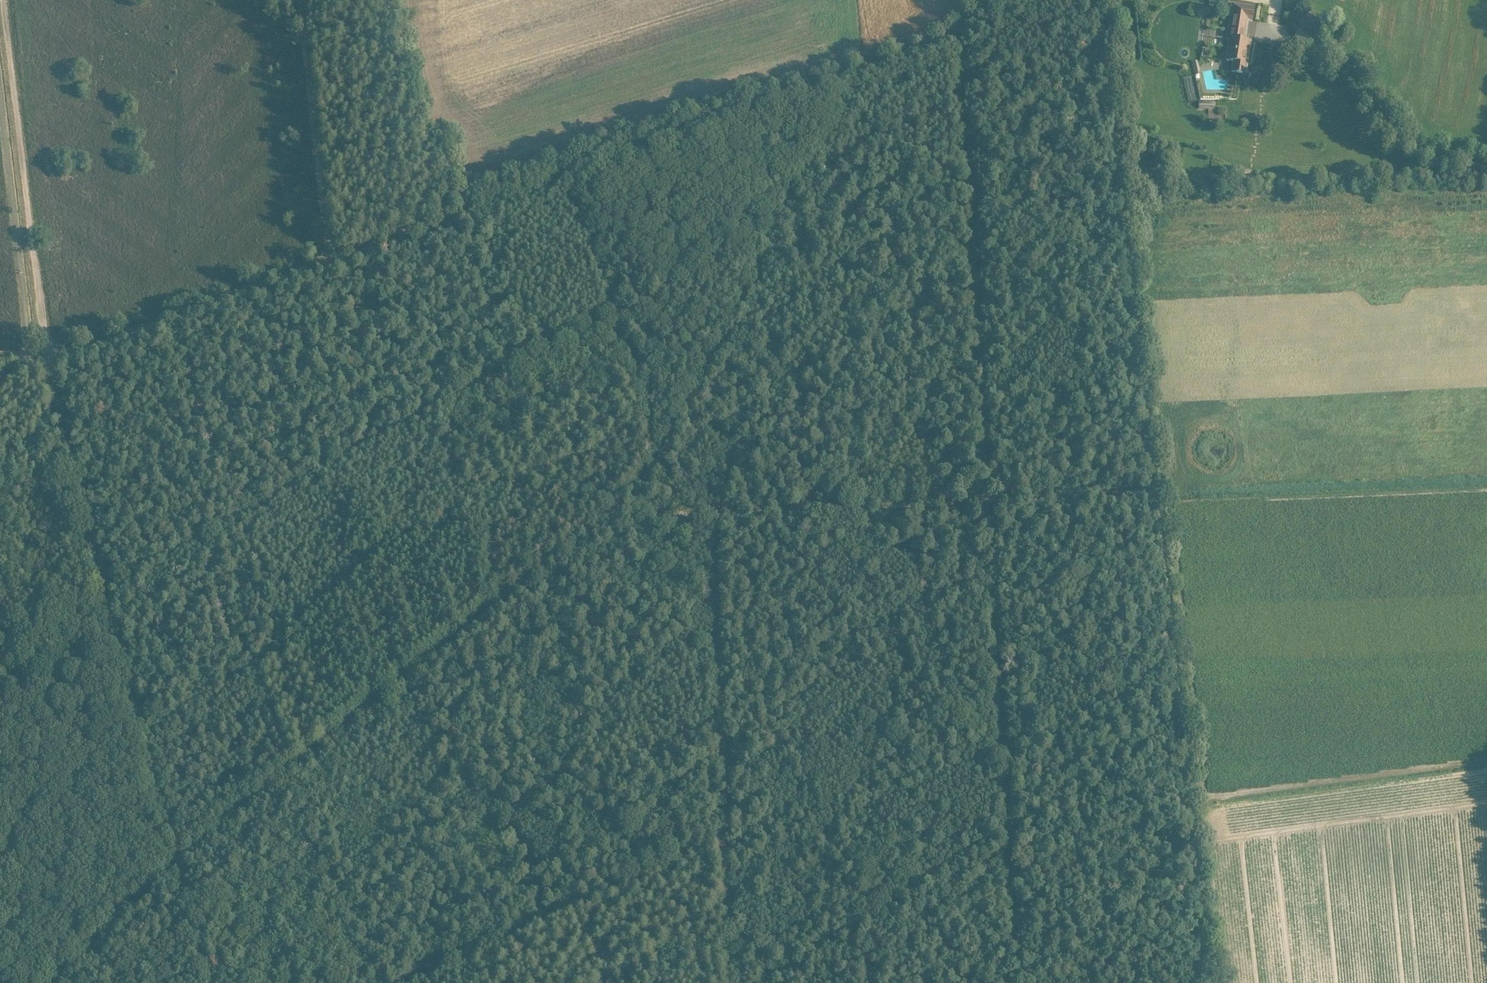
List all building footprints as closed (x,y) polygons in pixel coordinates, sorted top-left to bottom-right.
[(1251,8),(1241,6),(1232,5),(1227,39),(1230,40),(1227,60),(1234,61),(1232,72),(1242,74),(1244,63),(1247,64),(1249,47),(1247,47),(1248,42),(1244,41),(1247,21),(1249,21),(1250,18),(1252,18),(1253,11),(1251,11),(1251,8)] [(1170,59),(1172,70),(1192,67),(1190,56),(1170,59)] [(1208,64),(1214,83),(1223,80),(1218,62),(1208,64)]
